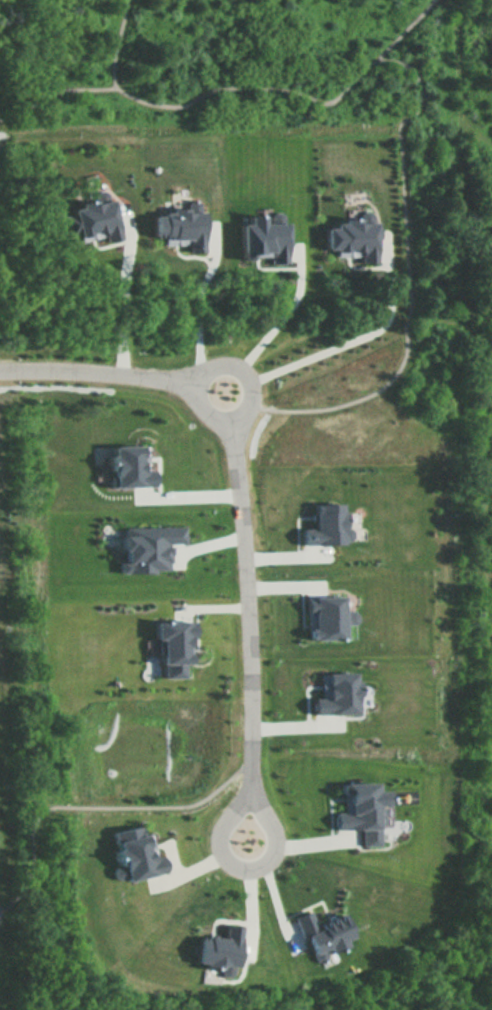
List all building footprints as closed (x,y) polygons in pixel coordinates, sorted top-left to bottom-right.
[(68,203),(77,239),(105,232),(108,245),(120,242),(108,193),(68,203)] [(149,207),(151,241),(186,238),(187,253),(207,252),(204,204),(149,207)] [(241,222),(241,260),(269,260),(269,267),(287,266),(286,221),(268,222),(265,213),(247,212),(246,220),(241,222)] [(326,222),(327,253),(362,252),(361,265),(374,264),(377,222),(326,222)] [(108,442),(110,490),(153,489),(151,441),(108,442)] [(314,504),(314,520),(292,520),(292,556),(356,556),(356,520),(341,520),(341,503),(314,504)] [(118,523),(119,576),(169,575),(168,543),(185,543),(184,522),(118,523)] [(306,595),(308,643),(345,641),(343,593),(306,595)] [(153,614),(153,639),(159,639),(160,681),(190,681),(189,613),(153,614)] [(318,669),(319,684),(308,685),(310,719),(363,716),(360,666),(318,669)] [(342,785),(343,810),(330,811),(331,832),(359,831),(359,849),(387,848),(384,783),(342,785)] [(111,882),(162,873),(154,820),(111,827),(115,849),(106,851),(111,882)] [(290,915),(306,954),(351,935),(341,910),(325,916),(319,903),(290,915)] [(199,937),(196,963),(237,967),(241,923),(221,921),(220,939),(199,937)]
